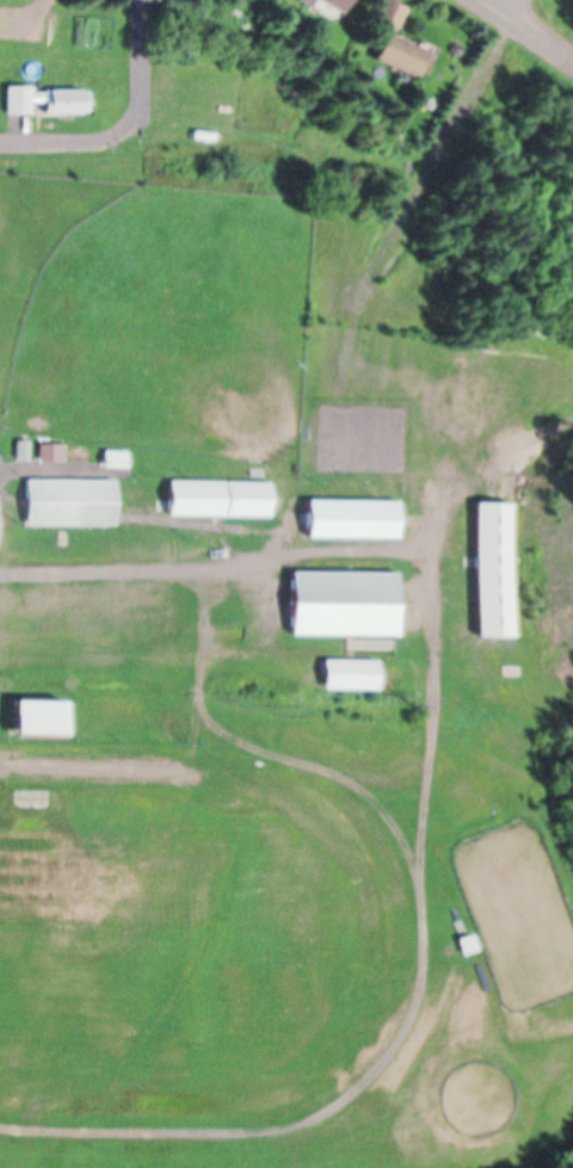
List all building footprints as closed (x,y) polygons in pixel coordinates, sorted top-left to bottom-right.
[(304,0),(347,21),(357,0),(304,0)] [(378,65),(422,83),(432,55),(397,41),(409,11),(388,3),(378,30),(391,34),(378,65)] [(47,118),(90,117),(90,91),(9,93),(10,119),(35,118),(35,108),(47,108),(47,118)] [(67,467),(67,448),(41,448),(41,467),(67,467)] [(130,455),(106,455),(106,471),(130,471),(130,455)] [(118,484),(28,484),(28,529),(118,529),(118,484)] [(274,486),(171,486),(171,519),(274,519),(274,486)] [(403,541),(403,505),(310,505),(310,541),(403,541)] [(401,574),(294,574),(294,638),(401,638),(401,574)] [(70,701),(19,701),(19,739),(70,739),(70,701)] [(466,958),(480,953),(475,938),(461,942),(466,958)]
